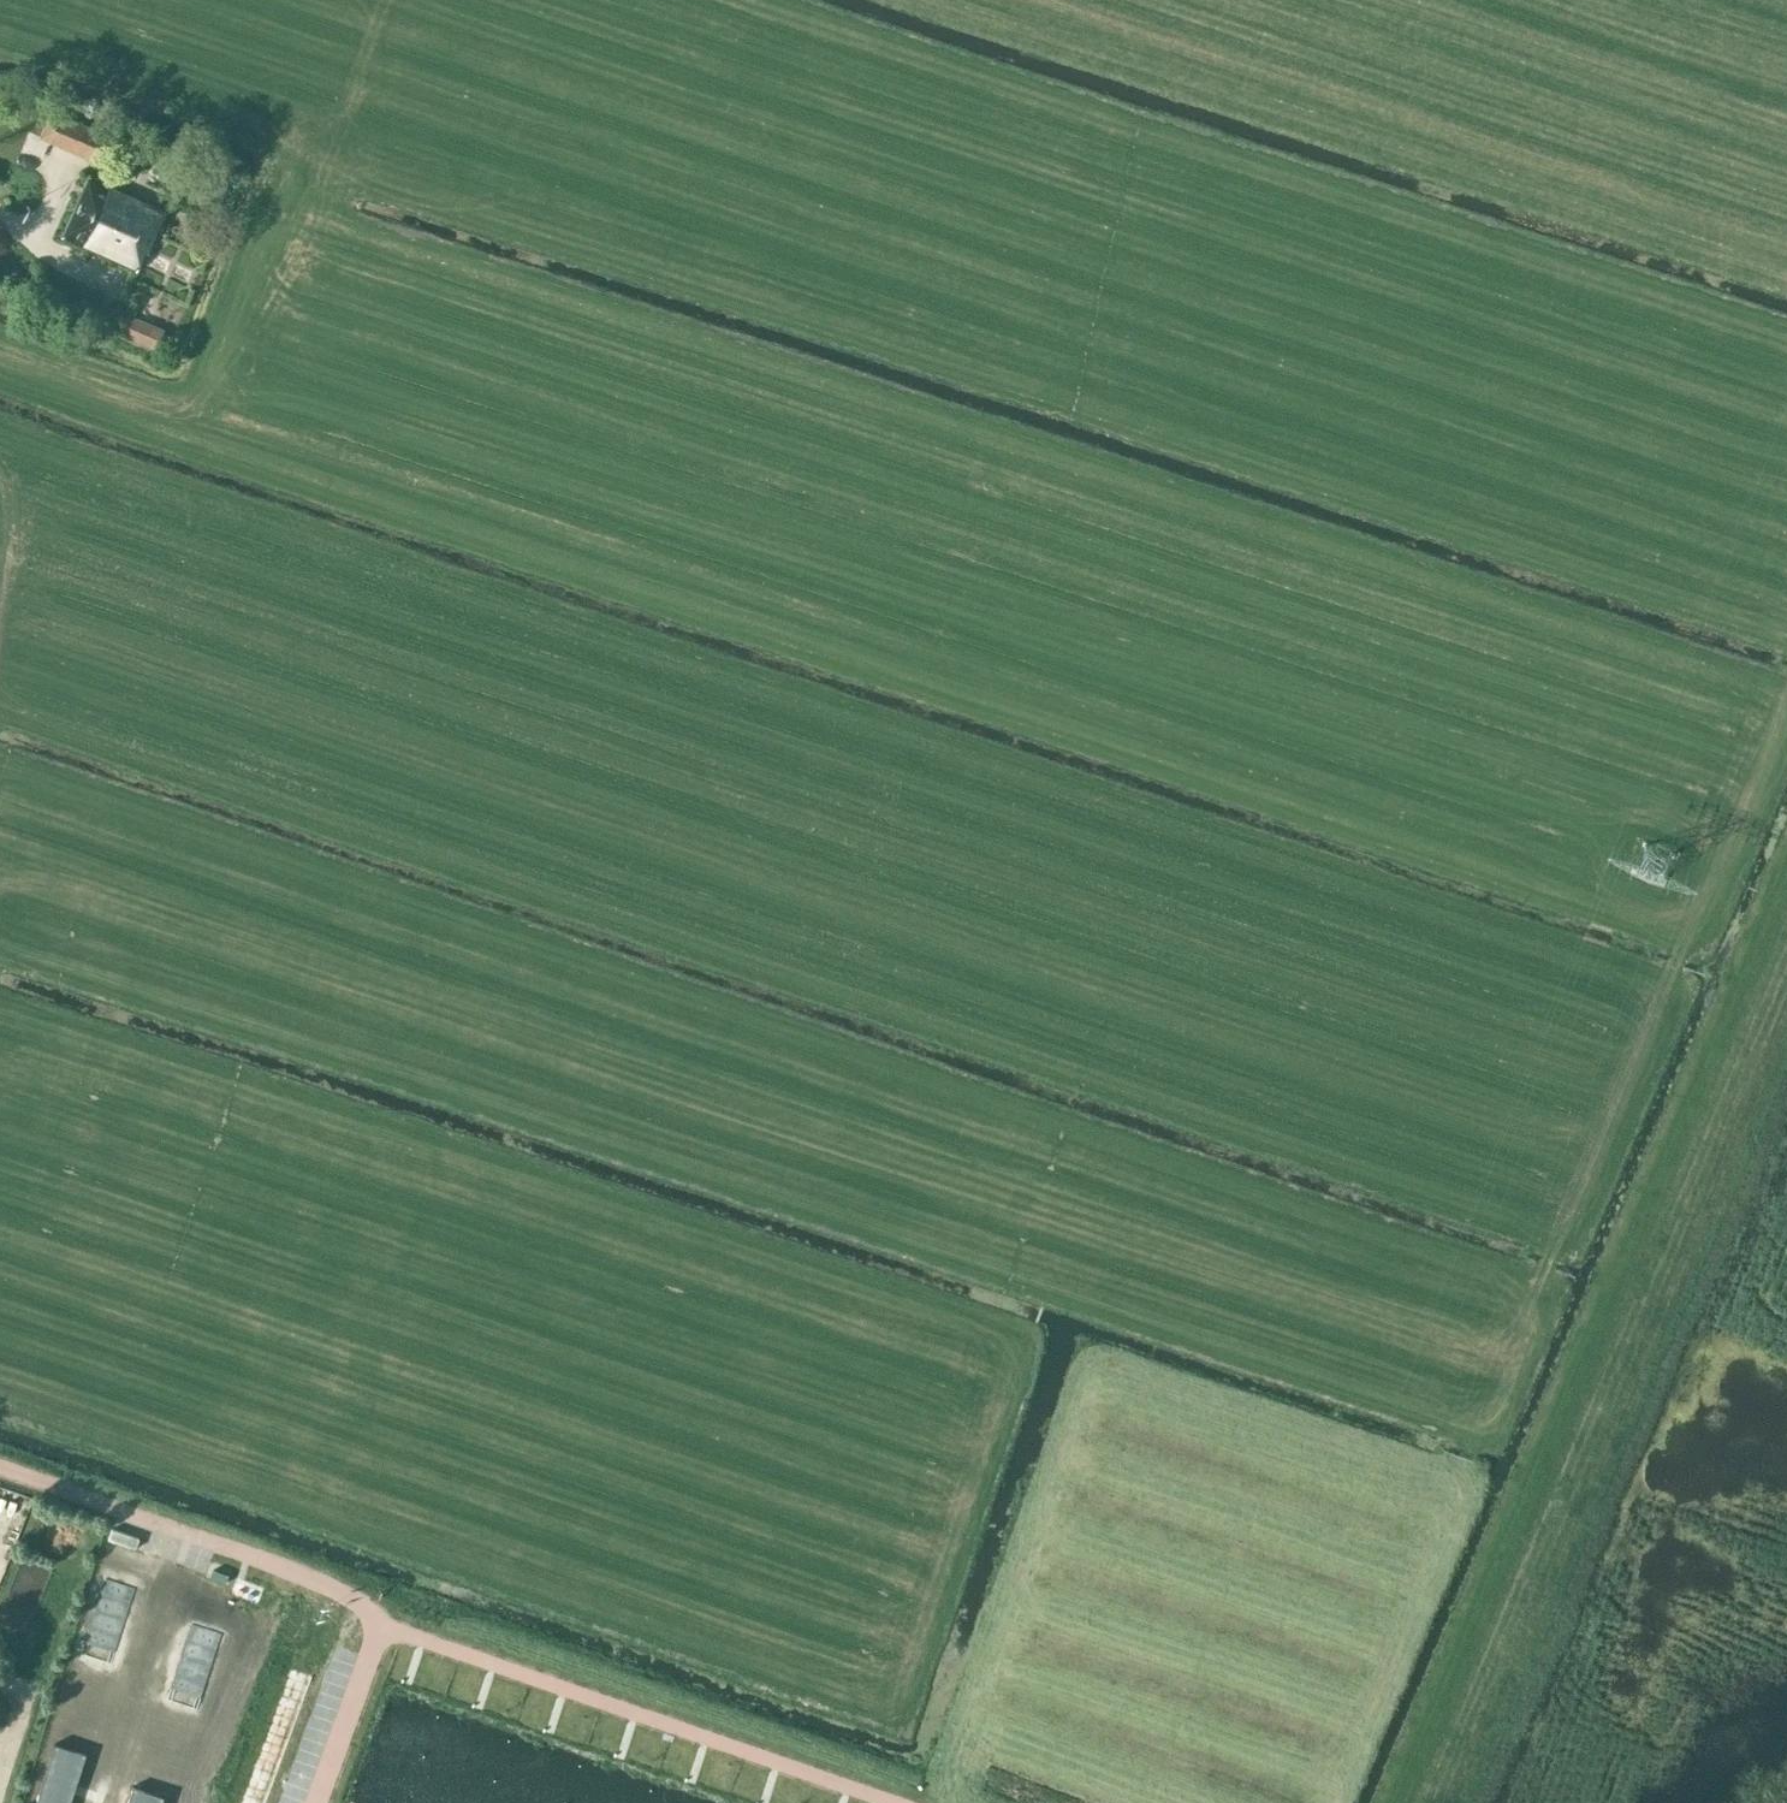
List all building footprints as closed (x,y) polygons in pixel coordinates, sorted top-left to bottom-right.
[(117,139),(52,110),(40,138),(105,167),(117,139)] [(61,236),(134,268),(142,250),(147,252),(166,208),(89,174),(61,236)] [(126,313),(118,331),(152,346),(160,328),(126,313)] [(696,1802),(727,1802),(699,1793),(696,1802)]
